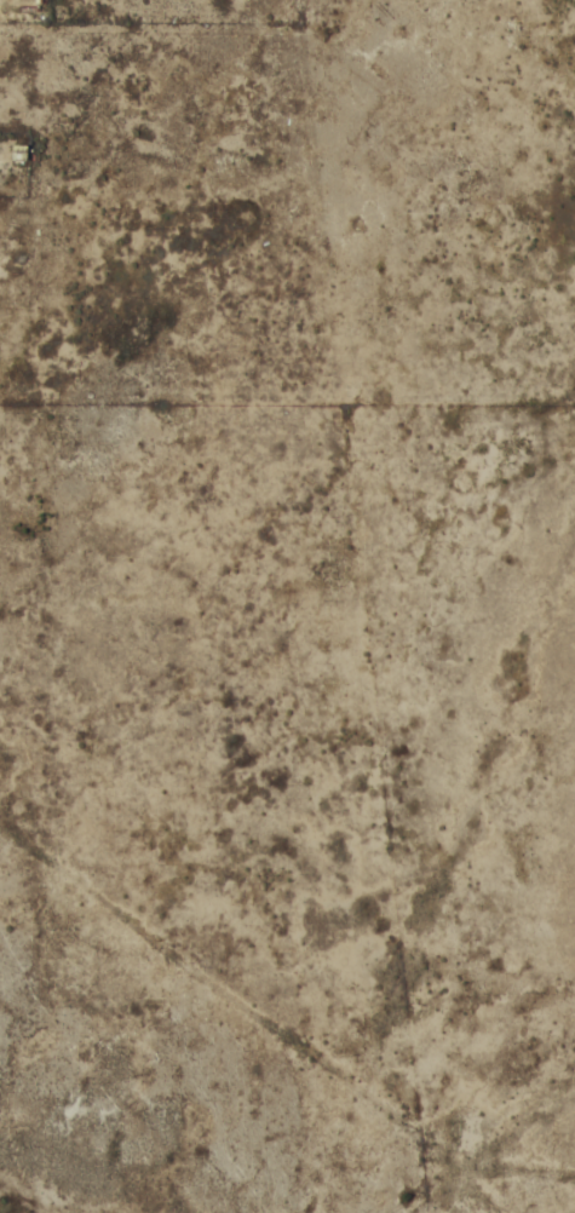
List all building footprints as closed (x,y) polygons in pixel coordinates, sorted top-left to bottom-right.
[(12,154),(22,157),(25,146),(15,143),(12,154)]
